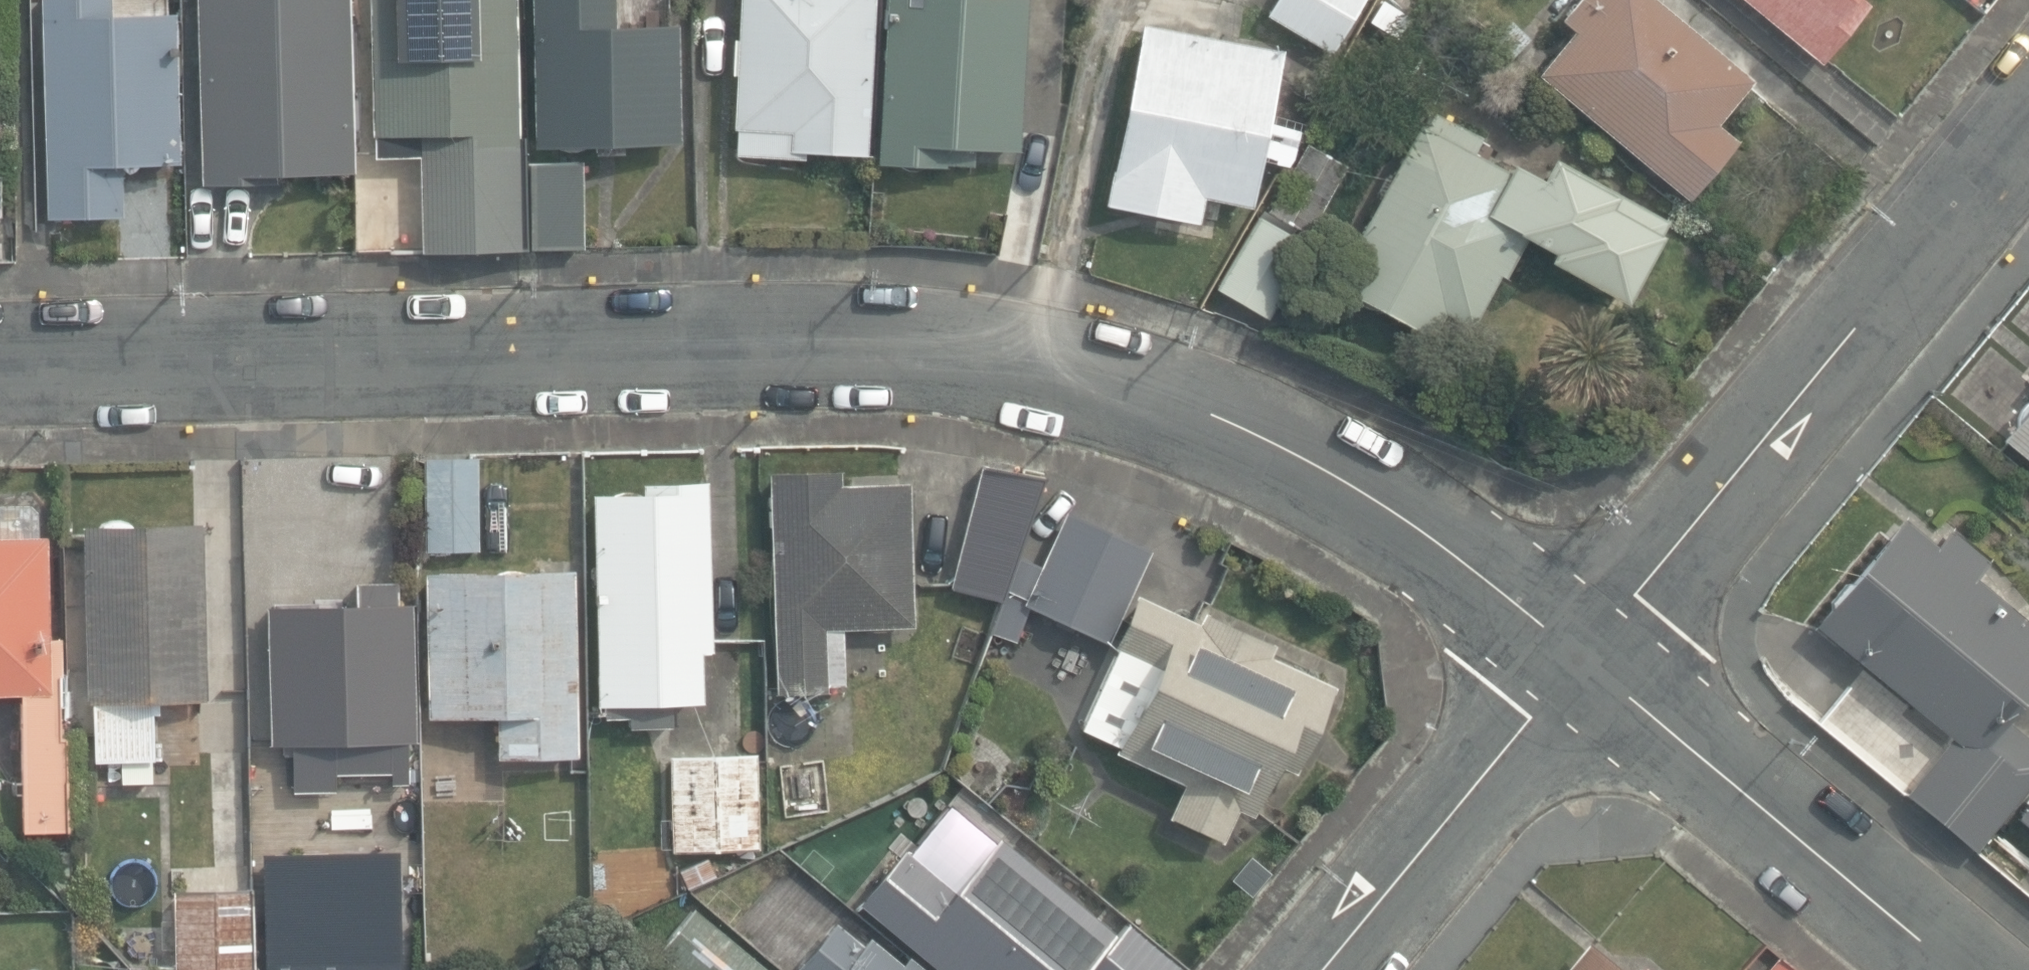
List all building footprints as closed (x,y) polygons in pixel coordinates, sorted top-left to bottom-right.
[(50,220),(125,218),(123,164),(182,163),(179,46),(178,14),(113,16),(112,0),(44,0),(50,220)] [(197,186),(254,185),(254,180),(353,177),(348,0),(192,0),(197,186)] [(422,168),(463,167),(463,150),(521,149),(518,0),(370,0),(373,136),(375,136),(376,157),(422,156),(422,168)] [(534,146),(682,144),(680,22),(672,22),(617,23),(616,0),(532,0),(534,146)] [(798,157),(798,151),(867,155),(875,0),(738,0),(736,38),(731,38),(730,74),(734,75),(732,129),(736,129),(734,154),(798,157)] [(948,167),(948,165),(972,166),(973,148),(1022,150),(1029,0),(884,0),(876,163),(948,167)] [(1330,54),(1363,0),(1277,0),(1268,16),(1330,54)] [(1687,200),(1737,141),(1714,122),(1748,80),(1650,0),(1576,0),(1559,21),(1572,32),(1536,75),(1687,200)] [(1817,64),(1822,58),(1867,2),(1866,0),(1739,0),(1817,64)] [(1494,42),(1513,61),(1532,42),(1514,23),(1494,42)] [(1254,209),(1286,53),(1144,24),(1107,206),(1202,225),(1207,200),(1254,209)] [(1333,286),(1433,337),(1444,314),(1473,329),(1500,275),(1506,278),(1526,239),(1551,252),(1546,263),(1625,303),(1659,235),(1669,217),(1554,158),(1540,184),(1507,168),(1471,150),(1478,136),(1431,112),(1424,127),(1416,124),(1333,286)] [(1268,214),(1303,235),(1344,166),(1309,145),(1268,214)] [(529,164),(531,249),(584,248),(582,163),(529,164)] [(379,179),(381,253),(427,251),(425,178),(379,179)] [(1254,216),(1212,293),(1261,319),(1302,242),(1254,216)] [(2028,401),(2024,404),(2020,408),(2018,413),(2018,418),(2019,423),(2006,440),(2028,459),(2028,400),(2028,401)] [(424,460),(426,551),(481,550),(480,459),(424,460)] [(1033,482),(984,469),(952,586),(969,591),(960,620),(986,627),(995,596),(1001,598),(1033,482)] [(769,472),(776,691),(827,690),(827,685),(844,684),(843,627),(912,624),(911,582),(908,481),(840,483),(840,470),(769,472)] [(629,718),(629,728),(673,726),(672,705),(704,704),(702,652),(714,652),(709,480),(641,482),(641,494),(638,494),(636,490),(633,487),(629,485),(623,484),(617,485),(612,487),(607,491),(603,495),(592,496),(599,707),(605,707),(606,719),(629,718)] [(1027,608),(1105,642),(1151,547),(1067,508),(1040,567),(1019,558),(1014,569),(993,635),(1016,645),(1027,608)] [(92,703),(94,761),(156,759),(155,728),(163,728),(163,700),(208,699),(203,525),(129,527),(126,523),(122,520),(117,518),(112,518),(108,520),(104,523),(101,527),(100,527),(83,528),(84,537),(84,547),(88,703),(92,703)] [(1808,623),(1945,737),(1897,795),(1965,852),(2028,775),(2028,753),(2024,749),(2028,744),(2028,743),(2007,724),(2028,698),(2028,623),(1972,575),(1986,557),(1953,529),(1935,551),(1895,518),(1808,623)] [(18,691),(23,829),(69,828),(66,739),(62,739),(59,671),(63,671),(62,636),(53,636),(49,535),(0,537),(0,691),(18,691)] [(499,716),(500,759),(577,758),(574,570),(427,571),(429,717),(499,716)] [(395,603),(395,583),(356,584),(357,602),(266,604),(269,745),(291,745),(292,792),(339,791),(339,774),(360,773),(363,906),(422,905),(418,750),(408,750),(408,742),(415,742),(411,602),(395,603)] [(1169,816),(1220,841),(1236,807),(1255,816),(1280,764),(1293,770),(1334,685),(1269,654),(1273,645),(1203,611),(1197,624),(1137,595),(1113,645),(1121,649),(1082,731),(1119,749),(1117,753),(1184,784),(1169,816)] [(671,756),(674,850),(760,848),(758,754),(671,756)] [(779,765),(785,817),(834,811),(828,760),(779,765)] [(2016,818),(2028,827),(2028,800),(2016,818)] [(938,969),(1086,969),(1117,933),(1002,837),(972,873),(931,839),(915,858),(904,849),(858,904),(938,969)] [(305,908),(253,909),(251,888),(173,888),(176,967),(155,967),(155,969),(305,969),(305,908)] [(695,908),(659,952),(680,969),(770,969),(695,908)] [(835,922),(795,969),(923,969),(908,957),(902,965),(870,938),(863,946),(835,922)] [(1588,942),(1565,969),(1623,969),(1588,942)] [(1778,954),(1765,969),(1797,969),(1778,954)]
